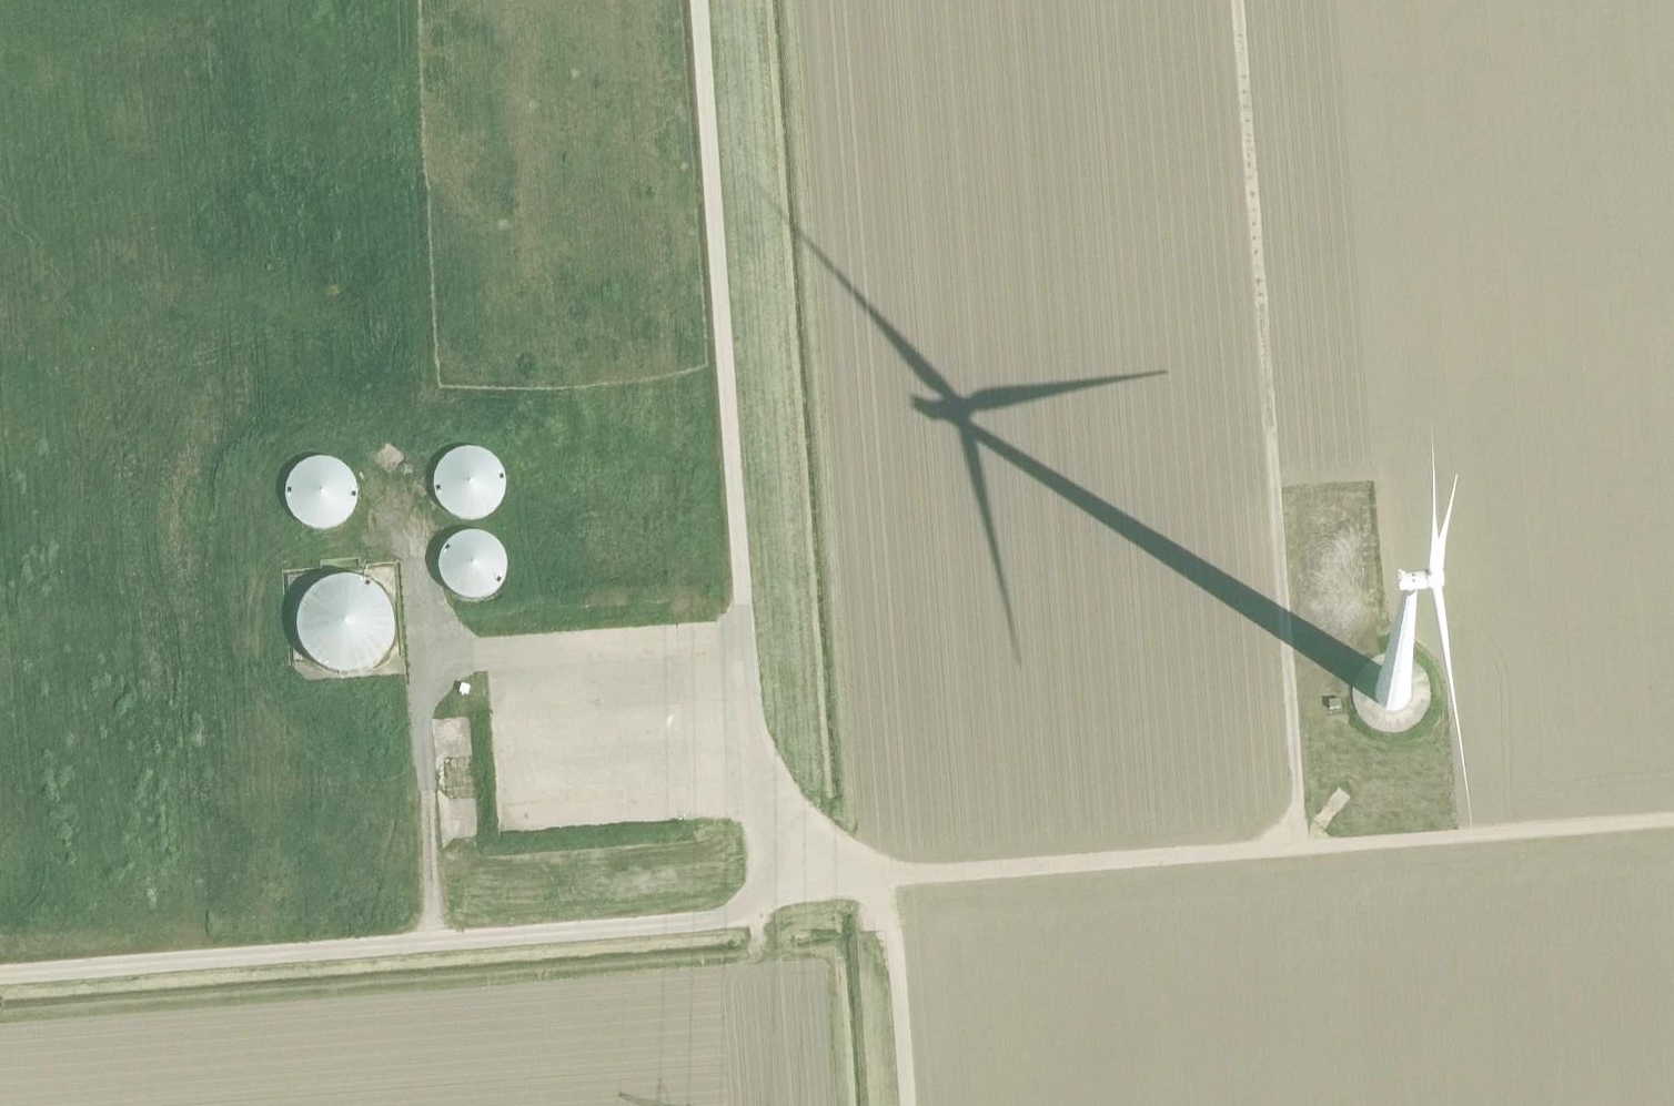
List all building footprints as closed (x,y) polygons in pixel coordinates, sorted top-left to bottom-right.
[(469,447),(462,448),(458,449),(454,451),(450,453),(446,455),(442,459),(439,464),(436,468),(434,473),(433,479),(433,484),(433,489),(434,494),(436,498),(438,503),(441,507),(445,511),(450,515),(454,517),(459,519),(464,520),(470,520),(475,520),(481,518),(486,516),(491,513),(495,510),(499,505),(502,501),(504,496),(505,492),(506,488),(506,483),(505,477),(504,473),(502,468),(500,464),(496,459),(493,456),(489,453),(484,450),(479,449),(475,448),(469,447)] [(323,461),(317,461),(313,462),(309,464),(305,466),(302,468),(298,472),(295,476),(293,480),(291,485),(290,490),(289,495),(290,499),(291,504),(292,508),(294,512),(297,517),(301,520),(305,523),(309,526),(314,527),(319,529),(324,529),(329,528),(334,527),(339,525),(344,522),(347,519),(351,515),(354,510),(356,506),(357,502),(357,498),(358,494),(357,489),(356,484),(354,480),(352,476),(349,472),(346,469),(342,466),(337,464),(333,462),(329,461),(323,461)] [(473,532),(466,533),(462,534),(458,536),(454,537),(452,539),(448,543),(444,547),(442,552),(440,556),(439,561),(439,566),(439,571),(440,576),(442,580),(444,584),(447,588),(450,592),(454,595),(458,597),(464,599),(468,600),(474,600),(479,600),(483,598),(488,596),(493,594),(497,591),(501,586),(503,582),(505,578),(506,574),(507,570),(507,565),(506,560),(505,556),(504,552),(501,548),(498,543),(495,540),(491,538),(486,535),(482,533),(478,533),(473,532)] [(345,578),(337,579),(330,580),(325,582),(320,585),(315,588),(310,594),(305,599),(302,606),(299,612),(297,619),(297,626),(297,632),(299,639),(301,645),(304,651),(308,657),(313,662),(319,667),(325,670),(332,672),(339,674),(347,674),(354,674),(361,672),(368,669),(374,665),(380,661),(385,654),(388,649),(391,643),(393,637),(394,631),(394,624),(393,617),(392,611),(389,605),(386,599),(382,594),(377,589),(372,585),(365,582),(358,579),(353,578),(345,578)] [(1390,711),(1392,711),(1393,711),(1395,711),(1396,711),(1398,710),(1399,710),(1401,709),(1402,708),(1403,708),(1405,706),(1406,705),(1407,704),(1408,703),(1408,702),(1409,700),(1410,699),(1410,697),(1410,696),(1410,694),(1410,692),(1410,691),(1410,689),(1410,688),(1409,686),(1408,685),(1408,683),(1407,682),(1406,681),(1405,680),(1404,679),(1402,678),(1401,677),(1400,676),(1398,676),(1397,675),(1395,675),(1393,675),(1392,675),(1390,675),(1389,675),(1387,675),(1385,676),(1384,677),(1383,677),(1381,678),(1380,679),(1379,680),(1378,682),(1377,683),(1376,684),(1375,686),(1375,687),(1374,689),(1374,690),(1374,692),(1374,694),(1374,695),(1374,697),(1375,698),(1375,700),(1376,701),(1377,703),(1378,704),(1379,705),(1380,707),(1381,708),(1382,708),(1384,709),(1385,710),(1387,711),(1388,711),(1390,711)]
